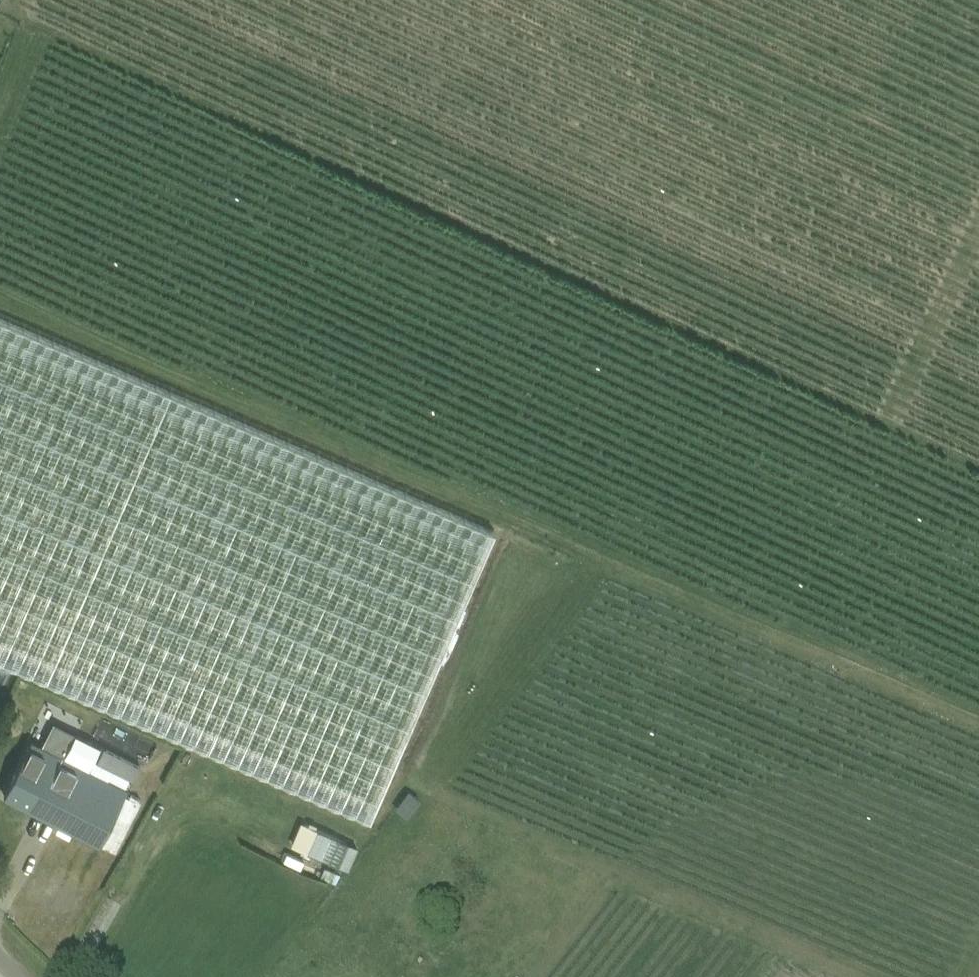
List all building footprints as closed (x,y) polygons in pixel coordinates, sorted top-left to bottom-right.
[(371,818),(496,530),(0,316),(0,658),(371,818)] [(5,794),(101,843),(128,789),(89,769),(101,746),(55,722),(43,746),(32,740),(5,794)] [(98,760),(131,777),(136,779),(143,766),(105,746),(98,760)] [(292,842),(349,867),(360,843),(302,819),(292,842)]
